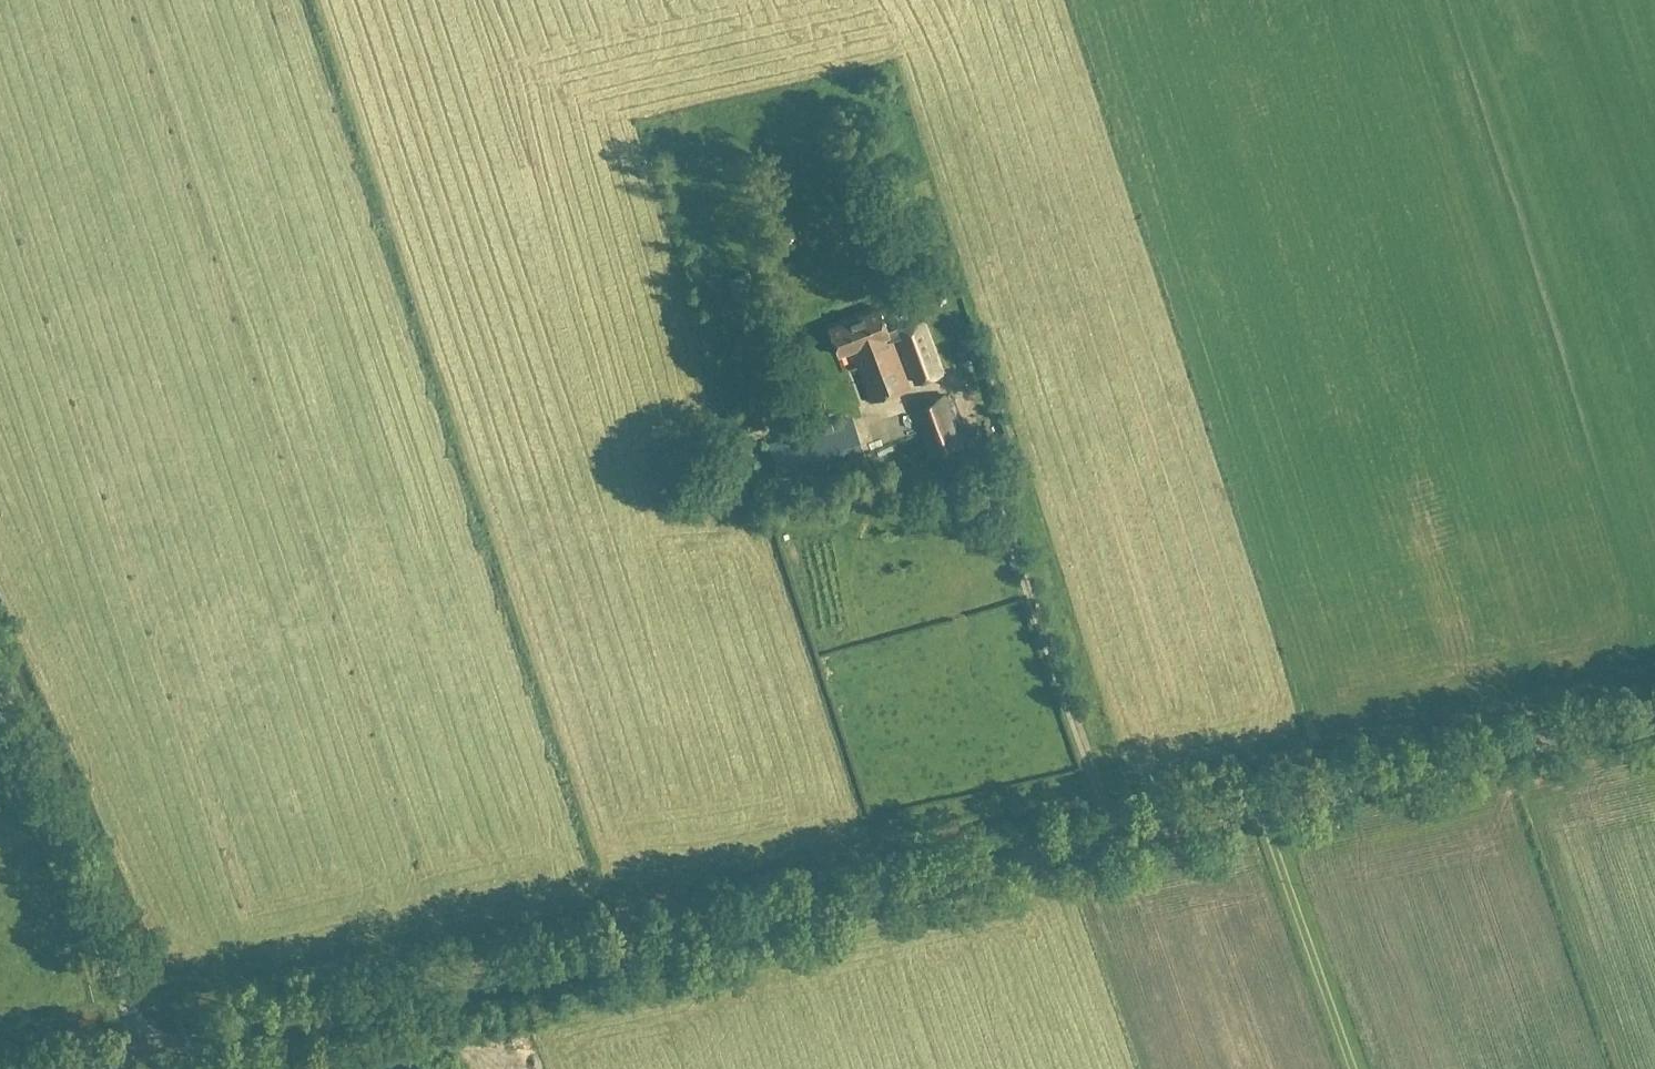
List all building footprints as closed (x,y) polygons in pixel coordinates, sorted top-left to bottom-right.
[(907,390),(878,311),(827,330),(837,357),(849,353),(868,404),(907,390)] [(918,323),(896,332),(917,385),(938,377),(918,323)] [(943,397),(911,408),(929,459),(960,448),(943,397)] [(851,420),(769,444),(783,491),(865,467),(851,420)]
